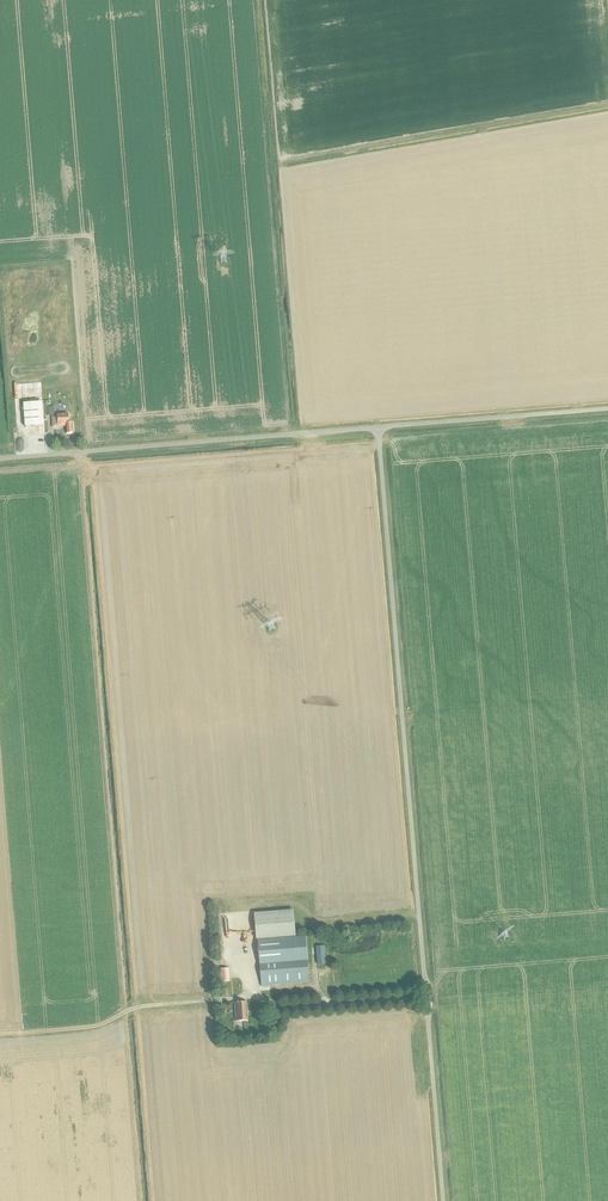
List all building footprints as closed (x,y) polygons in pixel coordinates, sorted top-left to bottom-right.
[(40,426),(38,402),(23,403),(25,427),(40,426)] [(46,407),(46,416),(55,416),(54,407),(46,407)] [(52,417),(53,428),(59,428),(59,427),(66,427),(67,434),(73,433),(73,423),(69,422),(68,414),(58,415),(58,416),(52,417)] [(295,938),(292,909),(256,912),(261,986),(309,982),(305,937),(295,938)] [(325,945),(316,946),(318,964),(326,963),(325,945)] [(235,1002),(236,1021),(248,1021),(247,1002),(235,1002)]
